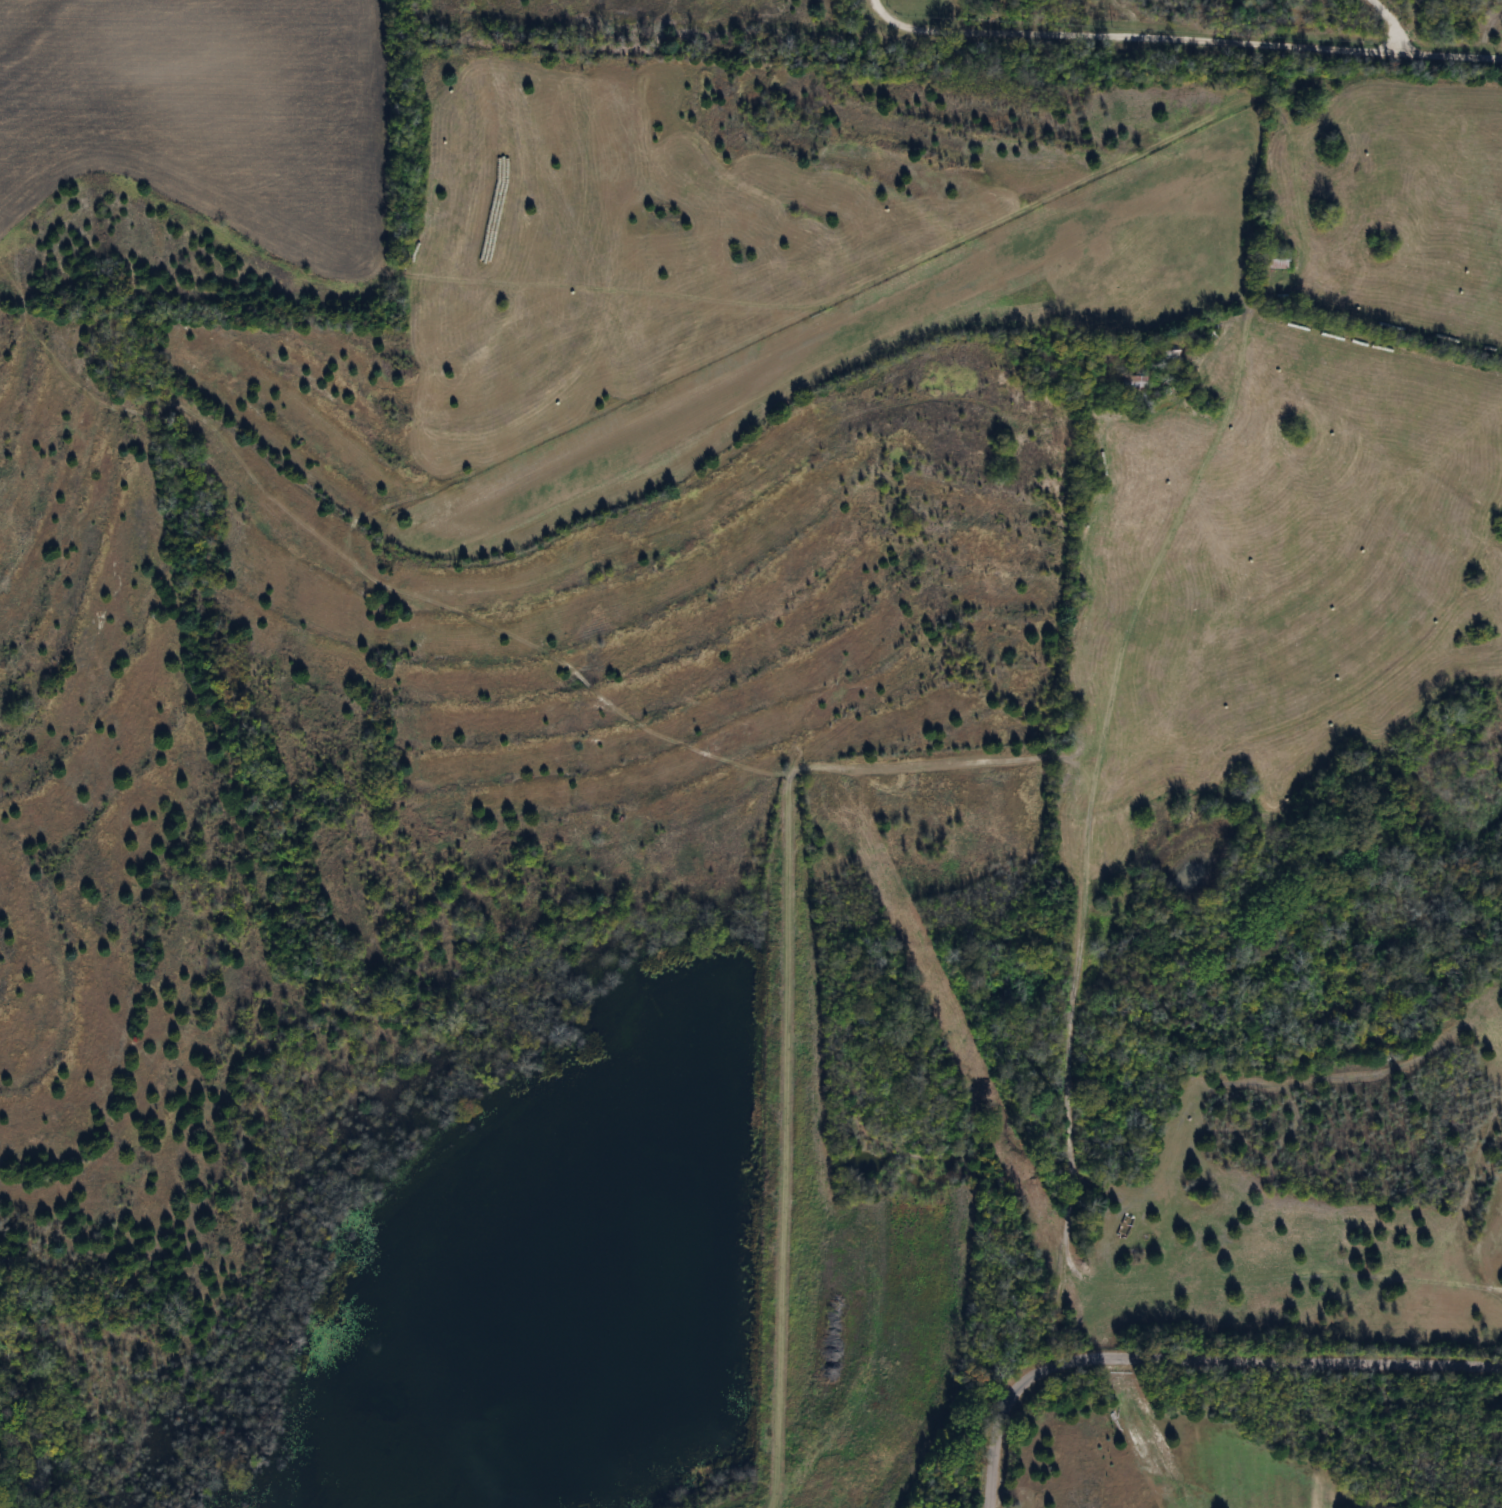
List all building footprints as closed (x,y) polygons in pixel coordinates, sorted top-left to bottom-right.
[(1162,360),(1179,360),(1179,342),(1162,342),(1162,360)] [(1142,391),(1144,367),(1133,366),(1132,374),(1121,373),(1119,389),(1142,391)]
